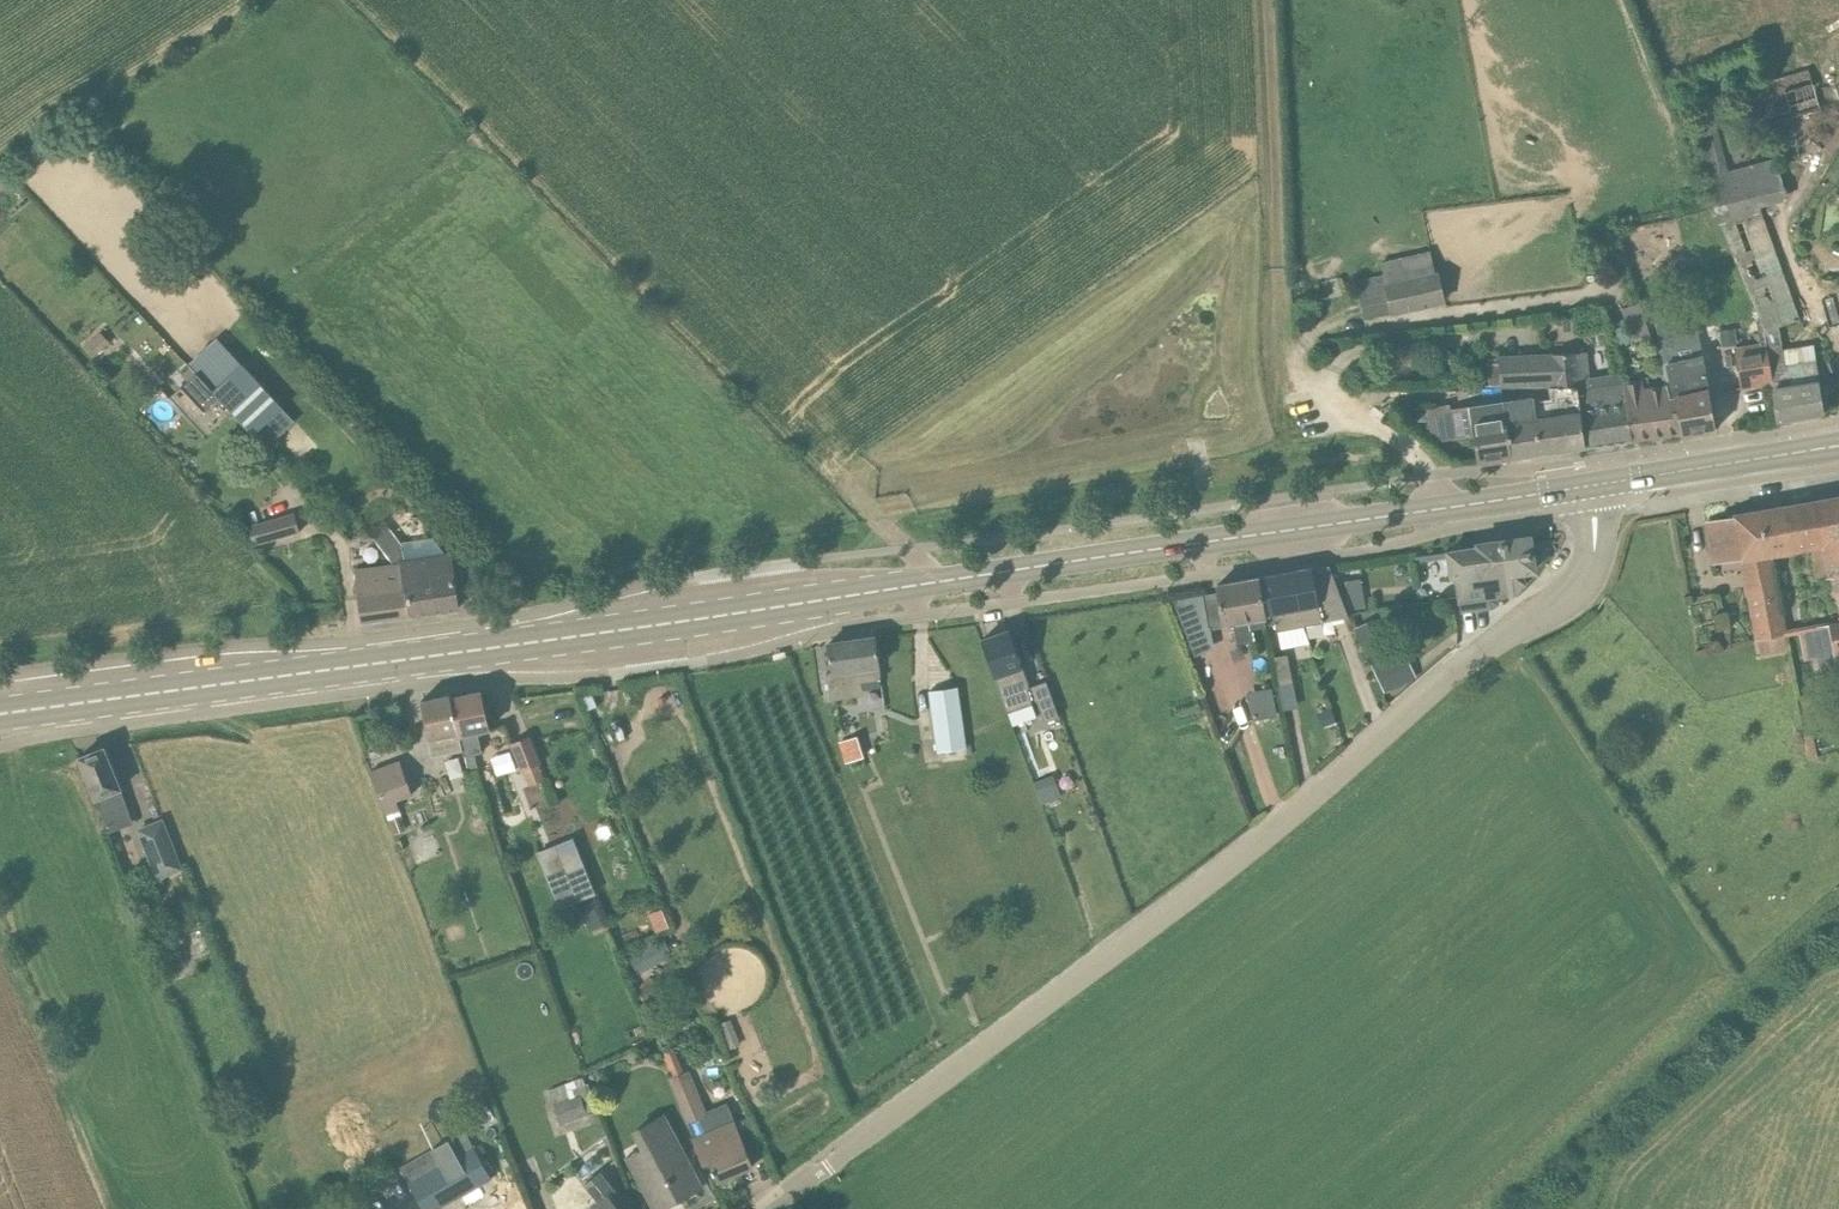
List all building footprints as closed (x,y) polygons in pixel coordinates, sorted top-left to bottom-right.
[(1700,121),(1719,215),(1788,201),(1778,155),(1730,165),(1720,117),(1700,121)] [(1303,273),(1303,259),(1294,259),(1294,273),(1303,273)] [(1445,302),(1439,271),(1386,283),(1392,313),(1445,302)] [(1634,334),(1655,330),(1648,300),(1627,305),(1634,334)] [(1653,311),(1659,339),(1678,335),(1672,307),(1653,311)] [(1761,343),(1771,383),(1777,419),(1824,411),(1817,369),(1815,369),(1814,360),(1804,362),(1802,346),(1784,349),(1780,328),(1766,333),(1761,320),(1757,322),(1761,343)] [(1734,329),(1721,331),(1723,346),(1737,344),(1734,329)] [(1697,330),(1678,335),(1659,339),(1653,340),(1664,381),(1669,380),(1675,400),(1677,400),(1682,432),(1683,435),(1716,429),(1711,401),(1697,330)] [(1741,388),(1771,383),(1761,343),(1734,346),(1741,388)] [(1623,386),(1622,380),(1580,388),(1576,352),(1499,354),(1499,362),(1488,363),(1489,387),(1548,387),(1550,395),(1577,392),(1586,446),(1631,439),(1623,386)] [(253,434),(282,407),(243,363),(213,390),(219,397),(253,434)] [(175,393),(197,417),(219,397),(213,390),(198,373),(175,393)] [(1669,380),(1664,381),(1649,383),(1648,377),(1622,380),(1623,386),(1631,439),(1682,432),(1677,400),(1675,400),(1669,380)] [(1586,446),(1577,392),(1550,395),(1530,399),(1506,403),(1514,457),(1586,446)] [(1514,457),(1506,403),(1470,409),(1452,411),(1451,406),(1429,410),(1438,443),(1474,435),(1478,462),(1514,457)] [(282,407),(253,434),(266,448),(295,421),(282,407)] [(1811,502),(1816,535),(1831,577),(1838,618),(1838,497),(1811,502)] [(1811,502),(1781,507),(1761,511),(1769,553),(1788,550),(1813,547),(1818,579),(1831,577),(1816,535),(1811,502)] [(1769,553),(1761,511),(1735,516),(1735,517),(1707,522),(1714,562),(1742,557),(1758,640),(1785,634),(1769,553)] [(254,547),(300,534),(294,516),(249,529),(254,547)] [(402,543),(388,526),(373,538),(394,564),(403,563),(411,615),(459,608),(451,556),(448,556),(433,538),(402,543)] [(1535,570),(1530,536),(1494,541),(1502,595),(1515,593),(1525,583),(1523,572),(1535,570)] [(1471,610),(1488,607),(1487,597),(1502,595),(1494,541),(1477,544),(1478,546),(1446,551),(1450,578),(1456,577),(1460,599),(1469,597),(1471,610)] [(356,570),(363,622),(411,615),(403,563),(394,564),(356,570)] [(1329,565),(1298,570),(1308,624),(1349,616),(1329,565)] [(1308,624),(1298,570),(1259,577),(1268,626),(1276,624),(1277,630),(1308,624)] [(1344,591),(1359,588),(1356,571),(1341,574),(1344,591)] [(1252,629),(1268,626),(1259,577),(1218,585),(1219,593),(1203,596),(1208,626),(1233,622),(1237,642),(1254,640),(1252,629)] [(1471,610),(1469,597),(1460,599),(1461,611),(1471,610)] [(1375,621),(1356,629),(1366,650),(1384,642),(1375,621)] [(1806,629),(1807,658),(1819,658),(1822,678),(1838,676),(1838,624),(1806,629)] [(1029,687),(1009,630),(982,640),(1007,711),(1037,701),(1047,730),(1062,725),(1046,681),(1029,687)] [(830,700),(865,695),(863,683),(881,680),(875,637),(829,644),(833,672),(826,673),(830,700)] [(1279,685),(1293,683),(1287,655),(1273,657),(1279,685)] [(1386,693),(1406,684),(1393,656),(1373,665),(1386,693)] [(938,752),(966,748),(958,687),(929,691),(938,752)] [(463,750),(464,755),(482,752),(478,732),(488,730),(480,690),(451,697),(458,731),(463,750)] [(458,731),(451,697),(450,695),(421,701),(429,737),(430,737),(434,756),(463,750),(458,731)] [(1278,717),(1274,696),(1249,700),(1255,720),(1278,717)] [(1333,709),(1319,714),(1324,729),(1338,724),(1333,709)] [(545,780),(539,764),(542,763),(531,735),(511,743),(521,771),(523,770),(530,787),(545,780)] [(846,763),(863,757),(856,737),(840,743),(846,763)] [(108,831),(132,825),(120,791),(114,775),(115,774),(105,748),(80,757),(108,831)] [(474,753),(464,755),(467,770),(476,768),(474,753)] [(371,774),(386,817),(400,812),(397,802),(412,796),(400,763),(371,774)] [(1054,799),(1047,777),(1033,782),(1041,804),(1054,799)] [(402,816),(389,821),(395,835),(408,830),(402,816)] [(158,881),(182,871),(163,821),(138,831),(158,881)] [(591,904),(567,841),(536,853),(539,863),(547,881),(560,915),(591,904)] [(589,931),(603,925),(595,907),(581,913),(589,931)] [(632,950),(640,969),(675,955),(667,936),(632,950)] [(650,975),(638,987),(649,998),(661,987),(650,975)] [(705,1113),(688,1073),(670,1079),(688,1123),(698,1145),(695,1146),(703,1164),(709,1161),(718,1181),(753,1166),(727,1105),(707,1114),(706,1112),(705,1113)] [(588,1113),(580,1092),(553,1101),(560,1122),(588,1113)] [(701,1186),(663,1117),(636,1131),(644,1147),(627,1156),(656,1208),(658,1208),(701,1186)] [(491,1176),(465,1130),(401,1167),(409,1181),(424,1208),(433,1208),(491,1176)] [(608,1198),(615,1193),(599,1173),(585,1184),(600,1203),(592,1208),(617,1208),(608,1198)]
